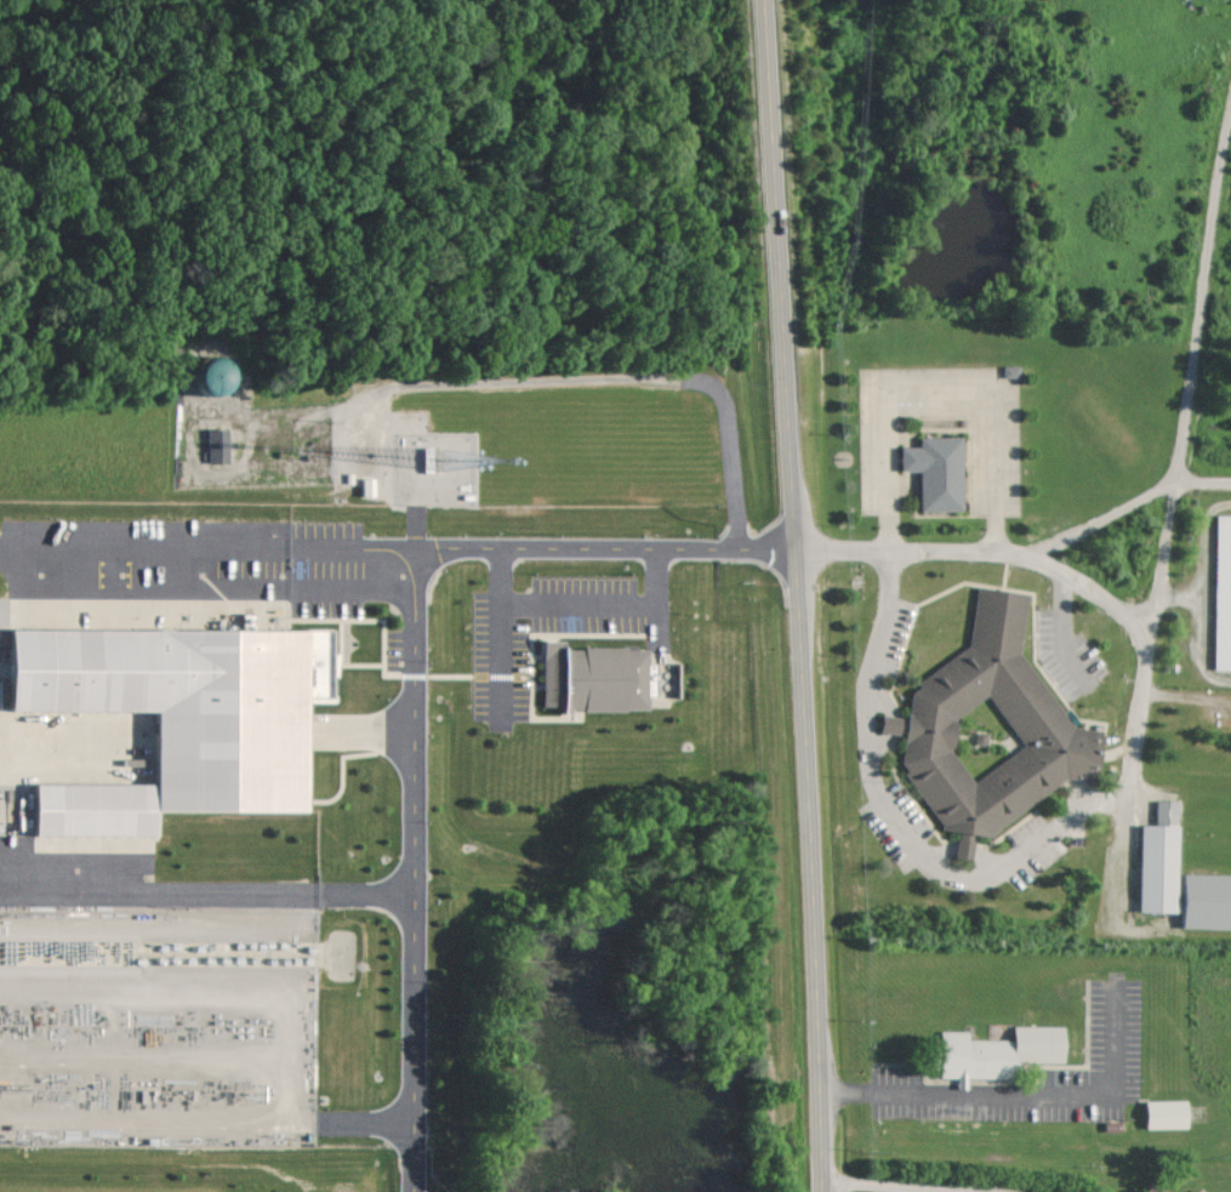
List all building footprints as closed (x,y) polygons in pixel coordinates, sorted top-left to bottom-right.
[(230,428),(210,428),(210,462),(231,461),(230,428)] [(916,512),(958,512),(956,433),(914,434),(916,449),(896,449),(896,468),(914,468),(916,512)] [(1230,669),(1230,514),(1219,514),(1216,669),(1230,669)] [(907,694),(914,688),(963,648),(974,588),(1025,595),(1015,654),(1071,729),(1098,732),(1092,781),(1061,778),(988,833),(987,840),(938,831),(940,826),(896,764),(899,736),(874,732),(878,717),(902,720),(907,694)] [(16,623),(315,623),(315,805),(164,805),(164,829),(39,828),(39,776),(164,776),(164,703),(16,703),(16,623)] [(649,647),(568,647),(568,640),(544,640),(544,706),(560,706),(560,713),(573,713),(573,709),(648,710),(649,647)] [(1142,911),(1179,912),(1182,799),(1158,799),(1158,824),(1144,824),(1142,911)] [(928,1077),(928,1031),(963,1031),(963,1040),(1014,1040),(1014,1077),(928,1077)] [(1149,1128),(1191,1127),(1190,1099),(1149,1100),(1149,1128)]
